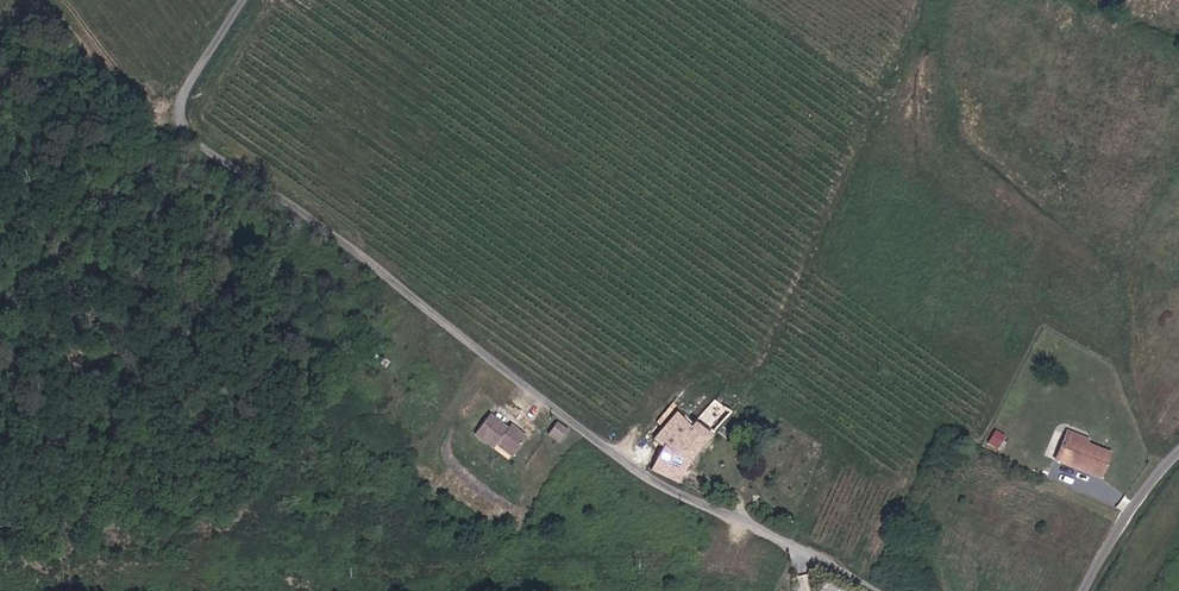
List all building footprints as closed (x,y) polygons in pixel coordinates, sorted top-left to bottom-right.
[(660,448),(648,469),(676,482),(694,450),(729,414),(713,402),(691,424),(689,422),(687,424),(675,414),(651,440),(660,448)] [(511,459),(527,435),(489,410),(474,434),(511,459)] [(557,423),(549,433),(560,441),(568,431),(557,423)] [(994,429),(989,443),(1000,447),(1005,433),(994,429)] [(1065,436),(1093,447),(1095,441),(1067,430),(1065,436)] [(1059,449),(1055,460),(1099,478),(1110,454),(1093,447),(1065,436),(1059,449)] [(1049,458),(1055,460),(1059,449),(1053,447),(1049,458)] [(1062,473),(1046,466),(1042,474),(1059,481),(1062,473)]
